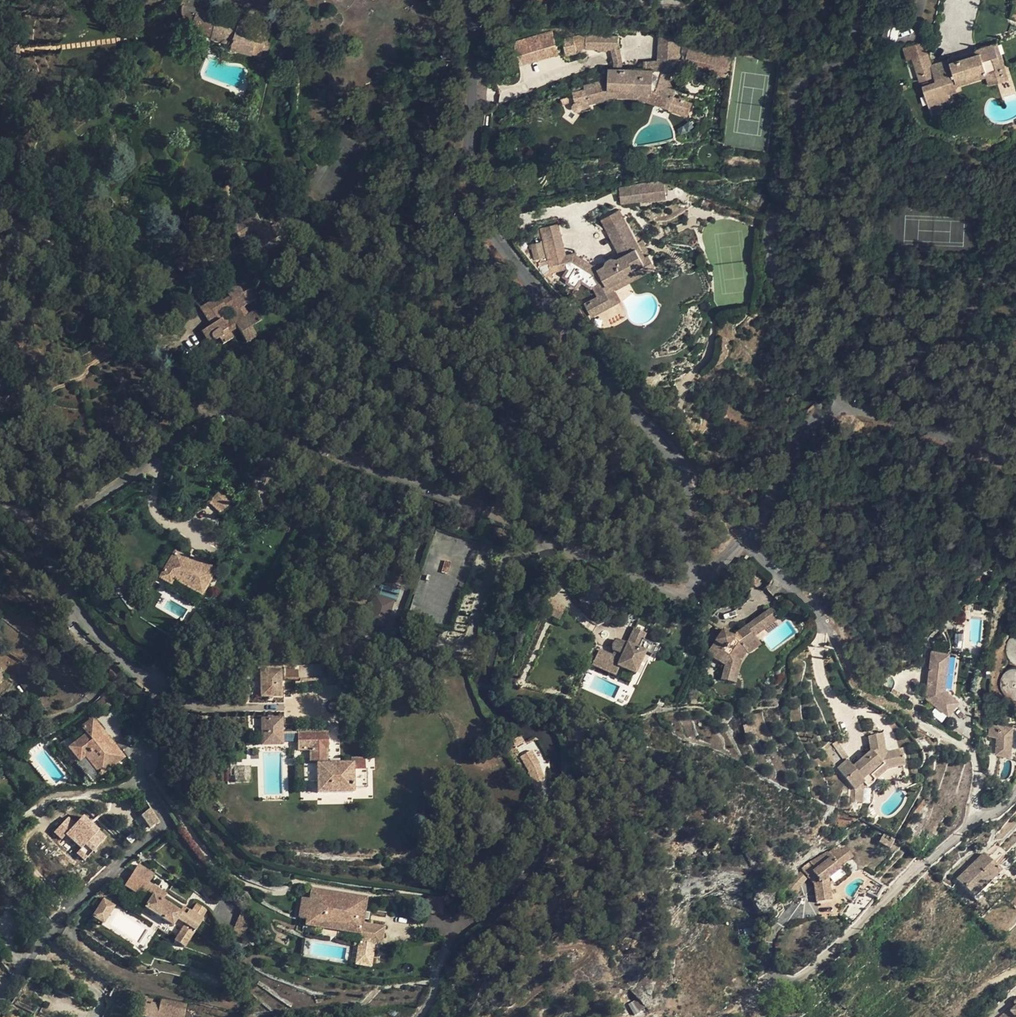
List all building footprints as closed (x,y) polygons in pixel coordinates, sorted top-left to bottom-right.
[(193,25),(195,14),(217,20),(212,36),(212,38),(232,44),(231,48),(260,56),(261,51),(265,51),(267,51),(270,48),(270,47),(270,43),(268,41),(265,38),(267,31),(238,23),(240,18),(219,12),(218,14),(200,9),(203,0),(182,0),(181,4),(181,7),(181,11),(182,14),(183,16),(185,20),(189,23),(193,25)] [(904,17),(887,13),(886,20),(902,24),(904,17)] [(191,30),(212,36),(217,20),(195,14),(193,25),(191,30)] [(513,43),(519,64),(556,54),(550,33),(513,43)] [(676,38),(659,34),(658,61),(675,60),(676,43),(676,38)] [(618,37),(585,36),(585,49),(610,49),(618,47),(618,37)] [(924,41),(903,47),(907,60),(912,58),(920,81),(934,76),(936,82),(922,86),(928,105),(948,99),(949,98),(951,97),(952,95),(952,93),(951,89),(958,87),(959,86),(957,82),(985,73),(1002,67),(994,43),(979,48),(977,48),(976,50),(975,52),(975,54),(950,62),(949,59),(931,64),(924,41)] [(998,42),(994,43),(1002,67),(1005,66),(998,42)] [(686,56),(685,60),(714,67),(717,53),(718,48),(710,46),(709,51),(707,50),(688,46),(686,56)] [(620,52),(618,47),(610,49),(614,62),(614,68),(621,68),(621,59),(621,57),(620,52)] [(680,59),(675,60),(674,64),(679,65),(712,72),(714,67),(685,60),(680,59)] [(653,69),(674,65),(674,64),(675,60),(658,61),(645,62),(644,69),(653,69)] [(674,65),(653,69),(644,69),(621,68),(614,68),(603,68),(602,80),(584,85),(587,100),(615,93),(617,90),(637,91),(637,94),(654,100),(657,89),(674,94),(675,89),(667,87),(674,65)] [(1002,67),(985,73),(989,85),(1006,80),(1002,67)] [(652,103),(669,108),(674,94),(657,89),(654,100),(652,103)] [(637,91),(617,90),(615,93),(615,97),(637,98),(637,94),(637,91)] [(615,93),(587,100),(588,104),(615,97),(615,93)] [(654,100),(637,94),(637,98),(652,103),(654,100)] [(664,181),(640,184),(642,200),(642,201),(666,198),(664,181)] [(640,184),(619,188),(621,203),(642,200),(640,184)] [(558,224),(539,228),(547,259),(538,262),(540,270),(545,277),(551,272),(568,268),(563,276),(567,279),(566,282),(576,288),(580,281),(591,287),(593,286),(598,296),(584,303),(585,305),(614,290),(611,284),(652,261),(648,254),(644,256),(637,243),(641,240),(638,235),(634,237),(619,210),(601,219),(619,252),(613,258),(611,258),(610,258),(609,259),(607,260),(606,262),(605,263),(604,265),(598,268),(593,265),(581,258),(578,262),(572,258),(575,254),(573,253),(566,255),(558,224)] [(129,238),(139,241),(144,224),(134,222),(129,238)] [(241,242),(249,237),(253,235),(244,223),(233,229),(241,242)] [(260,247),(253,235),(249,237),(257,249),(260,247)] [(644,256),(648,254),(641,240),(637,243),(644,256)] [(541,241),(531,244),(535,259),(545,257),(541,241)] [(174,254),(178,260),(182,257),(188,253),(184,248),(174,254)] [(186,268),(191,275),(197,270),(194,265),(199,261),(194,255),(185,262),(188,266),(186,268)] [(182,257),(178,260),(173,263),(180,272),(186,268),(188,266),(185,262),(182,257)] [(656,267),(652,261),(611,284),(614,290),(656,267)] [(243,306),(257,297),(253,289),(242,295),(237,286),(224,294),(229,302),(232,308),(234,311),(243,306)] [(614,290),(585,305),(591,316),(620,300),(614,290)] [(205,311),(212,307),(209,302),(199,308),(203,313),(205,311)] [(232,308),(229,302),(221,307),(224,312),(232,308)] [(224,312),(221,307),(218,303),(212,307),(205,311),(211,320),(218,316),(224,312)] [(612,317),(624,313),(621,304),(608,308),(612,317)] [(243,306),(234,311),(229,314),(235,323),(248,315),(243,306)] [(208,322),(211,320),(205,311),(203,313),(208,322)] [(235,323),(238,328),(247,342),(256,337),(250,327),(259,322),(253,312),(248,315),(235,323)] [(218,316),(211,320),(208,322),(211,327),(221,321),(218,316)] [(211,327),(202,332),(208,341),(217,336),(223,344),(232,339),(228,333),(225,328),(221,321),(211,327)] [(225,328),(228,333),(238,328),(235,323),(225,328)] [(219,491),(208,503),(220,515),(232,503),(219,491)] [(462,565),(468,540),(433,532),(425,569),(438,572),(440,559),(462,565)] [(215,570),(194,558),(191,562),(190,561),(189,563),(184,560),(185,558),(175,553),(160,578),(169,584),(170,584),(173,580),(200,596),(215,570)] [(200,596),(173,580),(170,584),(169,584),(166,588),(195,606),(200,596)] [(391,603),(375,597),(368,621),(383,626),(391,603)] [(564,607),(548,599),(542,611),(559,620),(564,607)] [(973,604),(973,614),(983,614),(983,605),(973,604)] [(731,636),(722,630),(715,642),(714,642),(707,653),(724,665),(721,679),(733,682),(738,660),(745,650),(742,645),(754,636),(766,628),(765,626),(776,618),(770,609),(745,627),(731,636)] [(776,618),(765,626),(766,628),(777,619),(776,618)] [(722,630),(713,624),(705,635),(714,642),(715,642),(722,630)] [(957,625),(954,650),(963,650),(965,626),(957,625)] [(599,650),(592,665),(615,676),(619,667),(634,674),(644,654),(651,657),(656,646),(642,640),(645,634),(634,629),(626,645),(623,643),(622,644),(618,642),(618,641),(617,640),(615,642),(613,644),(612,646),(612,649),(612,650),(613,651),(614,652),(612,656),(599,650)] [(1015,635),(1012,637),(1009,639),(1007,643),(1006,647),(1005,650),(1006,654),(1008,658),(1010,661),(1013,663),(1015,664),(1015,635)] [(754,636),(742,645),(745,650),(746,651),(758,643),(754,636)] [(927,696),(949,713),(959,698),(952,693),(950,691),(945,688),(946,682),(951,683),(954,653),(932,650),(927,696)] [(321,678),(320,664),(284,665),(284,679),(321,678)] [(999,686),(1000,691),(1002,694),(1005,697),(1008,699),(1012,701),(1015,701),(1015,668),(1012,668),(1008,669),(1005,672),(1002,675),(1000,678),(999,682),(999,686)] [(280,669),(260,669),(261,696),(268,696),(272,696),(281,696),(280,669)] [(124,757),(93,718),(81,728),(71,736),(60,744),(76,764),(85,757),(100,776),(124,757)] [(268,719),(262,719),(262,734),(282,734),(282,733),(282,718),(273,719),(268,719)] [(1013,724),(989,723),(989,735),(997,736),(996,753),(1011,754),(1013,724)] [(583,728),(570,727),(569,741),(582,742),(583,728)] [(327,732),(297,733),(297,742),(297,750),(309,750),(310,764),(303,765),(303,781),(316,781),(317,793),(352,793),(352,789),(367,788),(366,770),(364,770),(364,759),(350,759),(350,764),(338,764),(330,765),(326,764),(326,749),(328,749),(327,732)] [(297,733),(282,733),(282,734),(282,743),(297,742),(297,733)] [(282,743),(282,734),(262,734),(262,745),(282,744),(282,743)] [(525,743),(521,736),(512,741),(516,748),(525,743)] [(871,753),(853,768),(847,762),(845,759),(836,767),(835,767),(837,770),(852,787),(854,790),(860,786),(863,783),(867,787),(869,786),(870,786),(872,785),(874,783),(875,781),(875,780),(887,770),(888,778),(905,775),(904,771),(903,771),(903,768),(904,767),(902,752),(885,755),(881,736),(868,738),(871,753)] [(836,742),(824,750),(836,767),(845,759),(847,758),(836,742)] [(532,751),(520,757),(528,770),(532,778),(535,786),(534,792),(540,794),(540,791),(543,792),(540,782),(544,780),(542,772),(539,774),(536,766),(539,765),(539,764),(532,751)] [(100,776),(85,757),(76,764),(91,783),(100,776)] [(255,766),(239,766),(239,775),(239,783),(255,782),(255,766)] [(863,803),(864,790),(860,786),(854,790),(852,787),(851,802),(863,803)] [(150,808),(141,815),(150,828),(159,822),(150,808)] [(85,861),(108,835),(83,814),(75,823),(67,816),(54,832),(62,839),(66,835),(81,847),(76,853),(85,861)] [(894,841),(883,835),(879,843),(890,849),(894,841)] [(811,861),(803,867),(808,874),(813,870),(820,880),(815,883),(817,902),(831,900),(828,877),(830,877),(841,868),(840,866),(853,856),(846,846),(842,849),(838,845),(829,852),(829,851),(811,861)] [(982,856),(957,880),(974,897),(1001,871),(987,857),(985,859),(982,856)] [(154,874),(138,864),(125,885),(141,896),(143,893),(151,898),(140,915),(167,934),(169,931),(178,936),(174,941),(184,947),(195,930),(195,931),(203,920),(201,918),(207,909),(197,903),(192,912),(189,910),(185,915),(162,901),(166,894),(149,882),(154,874)] [(841,868),(830,877),(835,882),(846,873),(841,868)] [(801,869),(791,879),(798,888),(807,877),(801,869)] [(813,870),(808,874),(815,883),(820,880),(813,870)] [(1001,871),(974,897),(977,900),(1004,874),(1001,871)] [(798,888),(791,879),(785,884),(793,894),(800,889),(798,888)] [(367,898),(312,889),(310,899),(303,898),(299,918),(307,919),(306,925),(323,928),(324,923),(345,927),(344,932),(361,934),(359,944),(367,945),(367,943),(374,945),(383,946),(385,927),(363,923),(364,919),(365,912),(367,898)] [(107,902),(104,899),(98,908),(102,910),(107,902)] [(114,906),(107,902),(102,910),(98,908),(93,917),(103,923),(114,906)] [(242,910),(234,929),(246,933),(250,921),(242,910)] [(345,927),(324,923),(323,928),(344,932),(345,927)] [(246,933),(234,929),(232,934),(244,938),(246,933)] [(374,945),(367,943),(367,945),(363,966),(371,967),(374,945)] [(367,945),(359,944),(355,965),(363,966),(367,945)] [(898,965),(893,969),(897,974),(902,970),(898,965)] [(634,1014),(643,1009),(637,998),(627,1004),(634,1014)] [(160,999),(159,1003),(157,1016),(184,1016),(187,1004),(160,999)] [(150,1001),(150,1004),(149,1004),(143,1003),(141,1015),(149,1016),(157,1016),(159,1003),(150,1001)] [(1011,1011),(1009,1009),(1000,1016),(1015,1016),(1015,1007),(1011,1011)]
